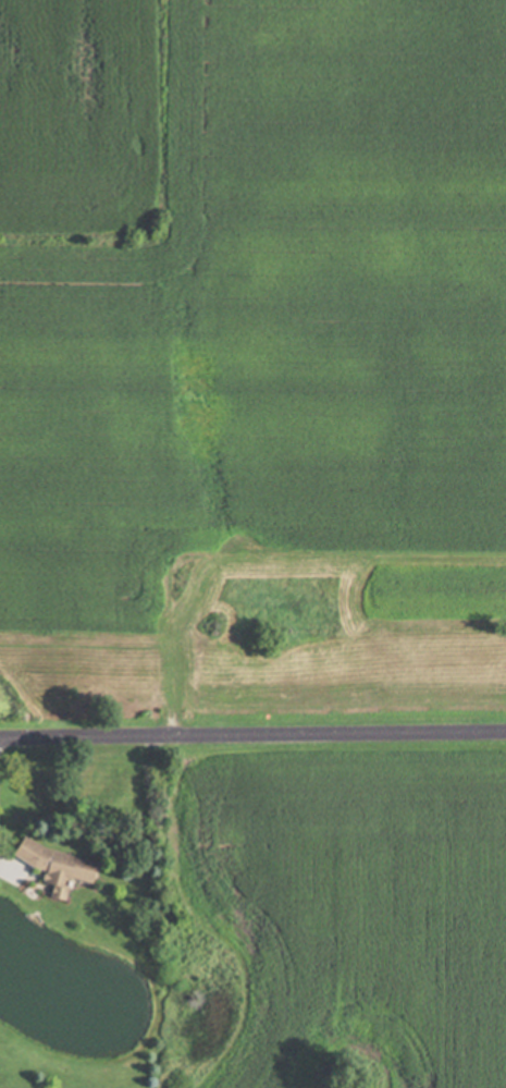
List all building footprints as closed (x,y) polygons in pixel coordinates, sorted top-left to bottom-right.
[(98,862),(14,842),(9,862),(44,870),(41,884),(50,886),(47,898),(61,901),(66,880),(92,886),(98,862)]
